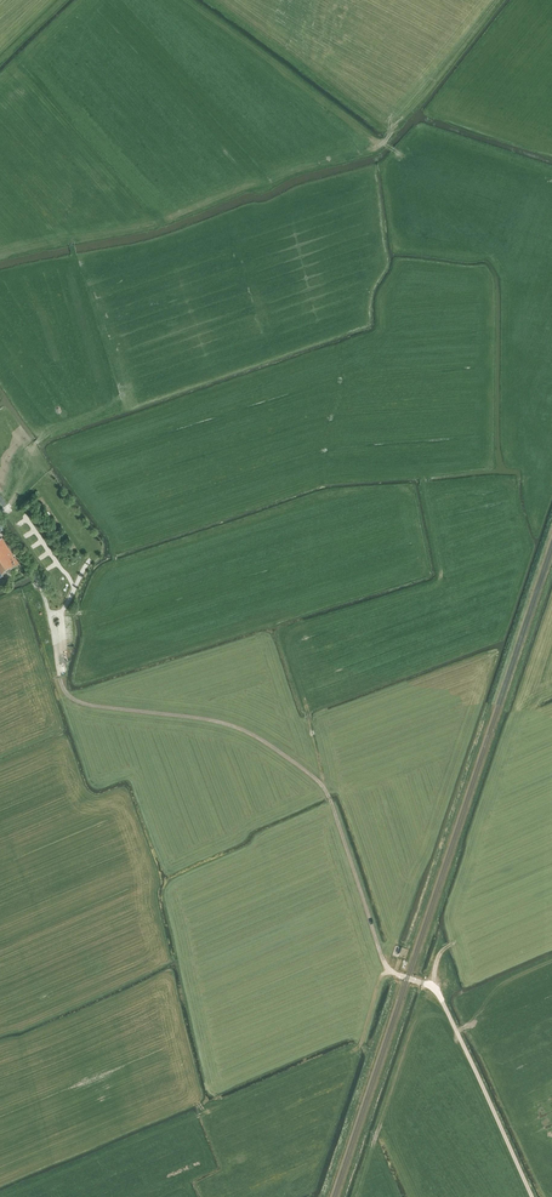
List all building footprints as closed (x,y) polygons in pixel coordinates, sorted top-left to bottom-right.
[(18,562),(15,557),(14,557),(12,554),(1,537),(0,537),(0,575),(18,562)]
